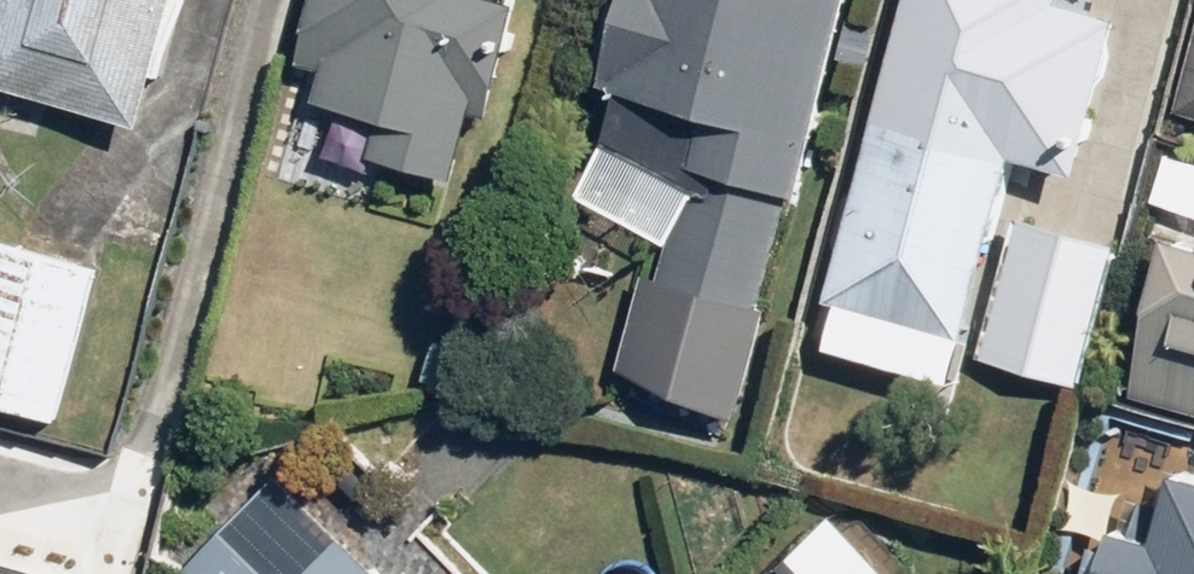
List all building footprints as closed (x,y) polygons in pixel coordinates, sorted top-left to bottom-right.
[(144,134),(179,0),(0,0),(0,97),(144,134)] [(297,71),(324,78),(316,109),(384,127),(374,166),(456,187),(475,117),(492,122),(523,6),(500,0),(316,0),(297,71)] [(856,0),(624,0),(622,11),(612,9),(597,67),(606,70),(600,94),(619,98),(606,149),(684,189),(637,366),(747,405),(793,204),(802,207),(856,0)] [(824,310),(968,348),(1016,168),(1078,184),(1120,23),(1059,6),(1060,0),(906,0),(824,310)] [(1174,117),(1193,122),(1193,41),(1174,117)] [(1087,388),(1119,256),(1018,232),(987,364),(1087,388)] [(0,244),(0,413),(60,429),(102,271),(0,244)] [(1171,249),(1129,406),(1193,423),(1193,255),(1171,249)] [(274,477),(174,573),(369,573),(274,477)] [(1178,478),(1169,509),(1146,503),(1135,542),(1118,538),(1108,573),(1193,573),(1193,483),(1178,478)] [(94,571),(0,546),(0,573),(93,573),(94,571)]
